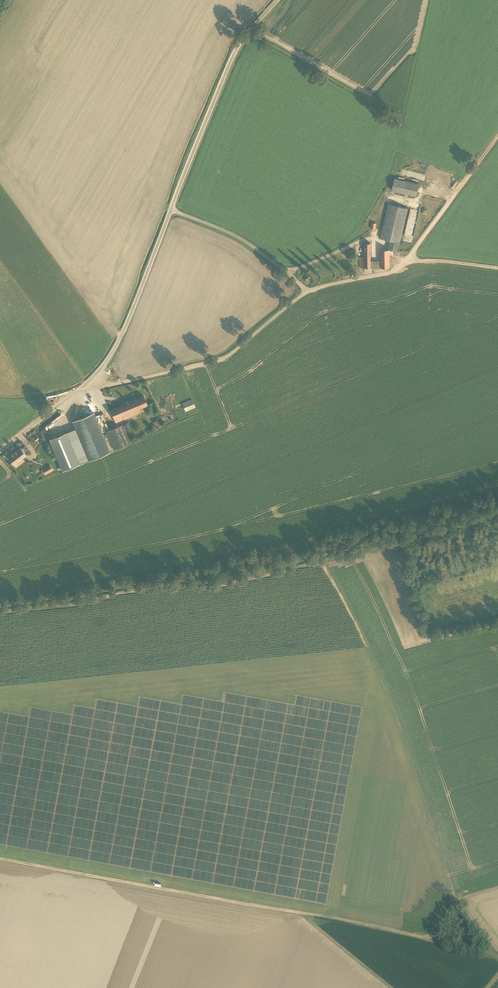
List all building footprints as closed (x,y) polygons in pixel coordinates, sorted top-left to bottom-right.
[(387,145),(363,211),(384,219),(383,220),(412,230),(436,162),(408,152),(408,153),(387,145)] [(370,261),(370,243),(363,243),(363,250),(363,257),(360,257),(360,268),(375,268),(375,261),(370,261)] [(389,256),(389,249),(381,249),(381,250),(381,261),(375,261),(375,268),(389,268),(389,256)] [(144,411),(142,407),(148,405),(144,396),(111,410),(114,419),(124,415),(138,409),(140,413),(144,411)] [(186,411),(195,408),(192,399),(183,403),(186,411)] [(89,460),(110,452),(94,412),(73,421),(89,460)] [(113,450),(131,443),(123,424),(106,431),(113,450)] [(62,471),(80,463),(67,432),(49,439),(62,471)] [(23,449),(10,459),(15,466),(28,456),(23,449)]
